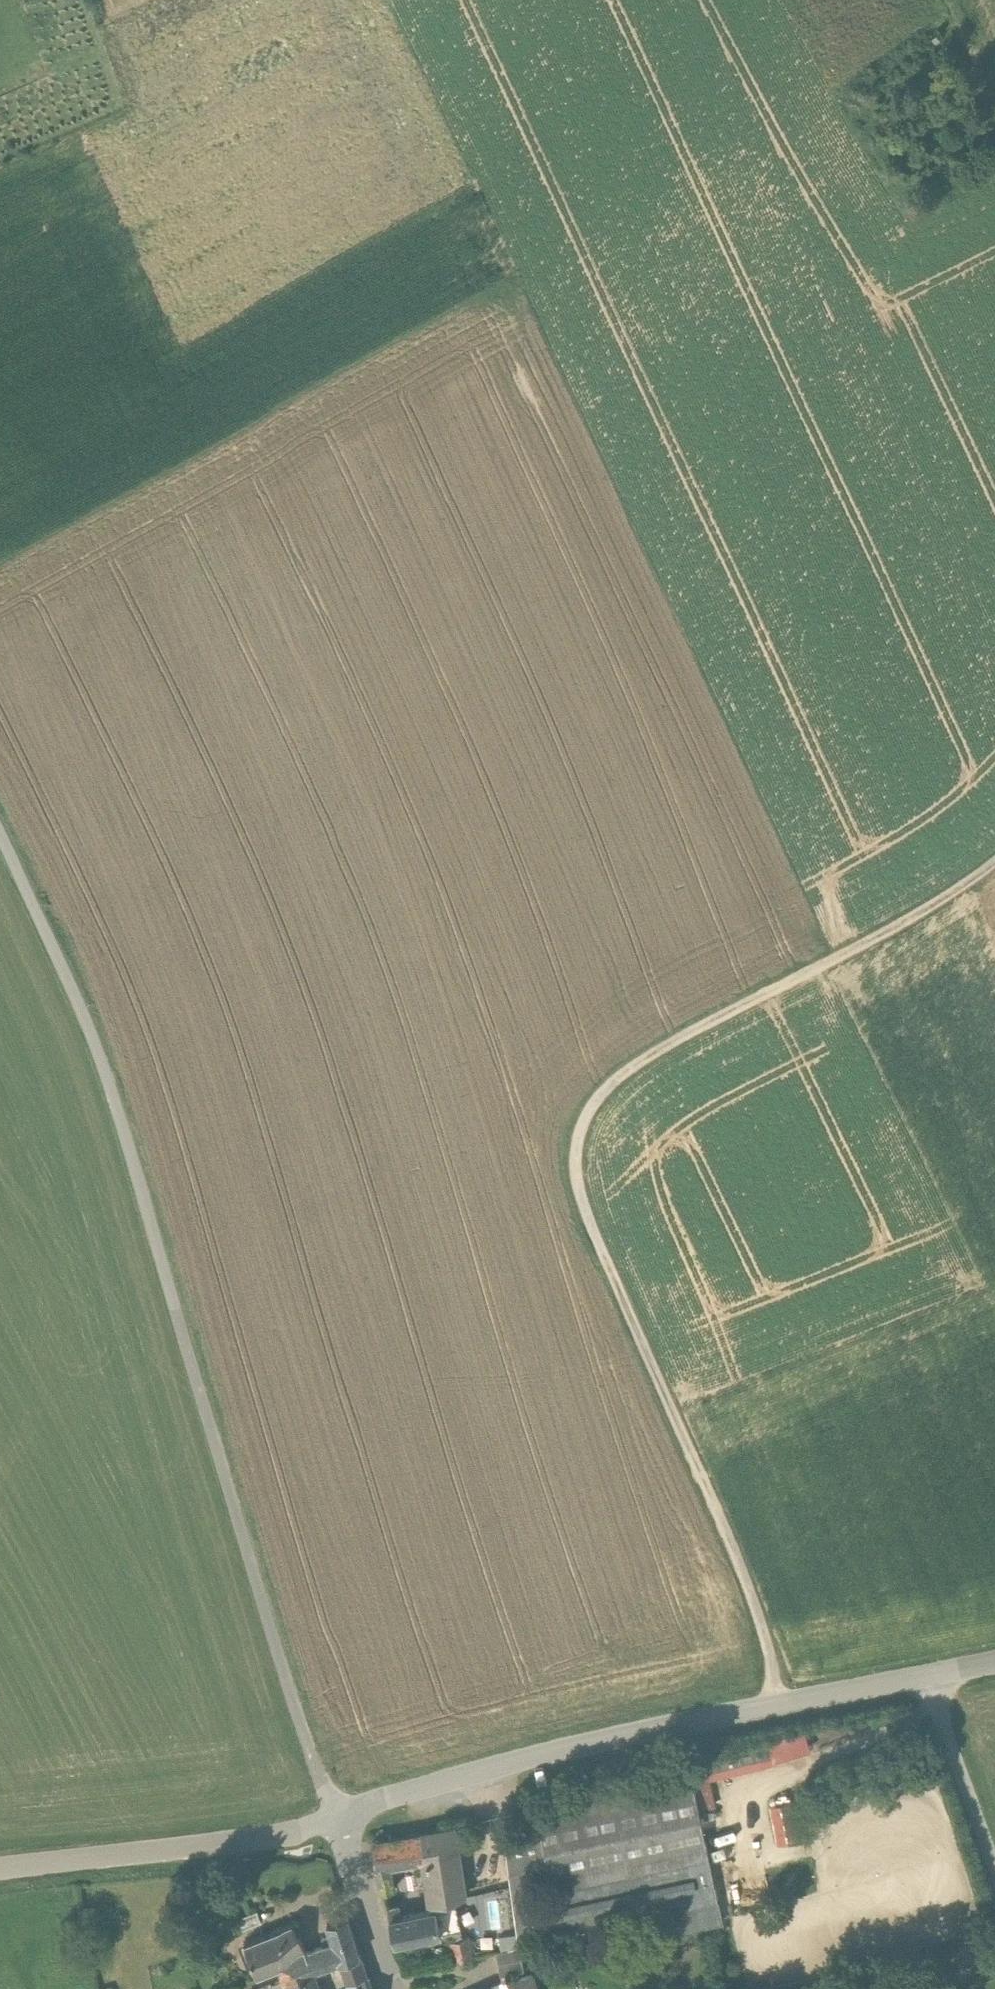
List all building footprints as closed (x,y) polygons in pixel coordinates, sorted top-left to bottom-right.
[(718,1807),(713,1782),(813,1756),(806,1735),(770,1745),(772,1750),(693,1771),(705,1811),(718,1807)] [(694,1778),(537,1812),(540,1827),(549,1867),(557,1903),(565,1935),(672,1911),(720,1900),(694,1778)] [(800,1802),(777,1802),(778,1842),(801,1841),(800,1802)] [(551,1939),(565,1935),(557,1903),(544,1903),(527,1871),(549,1867),(540,1827),(505,1835),(517,1936),(550,1932),(551,1939)] [(454,1828),(372,1842),(379,1877),(376,1878),(377,1882),(379,1881),(382,1891),(394,1888),(390,1865),(423,1860),(432,1904),(464,1897),(454,1828)] [(724,1924),(720,1900),(672,1911),(678,1935),(724,1924)] [(389,1913),(394,1941),(441,1932),(452,1929),(455,1941),(462,1938),(456,1905),(400,1916),(398,1904),(386,1906),(387,1909),(384,1910),(385,1913),(389,1913)] [(283,1970),(288,1983),(314,1973),(324,1970),(359,1956),(347,1917),(327,1924),(331,1937),(304,1945),(292,1915),(245,1933),(258,1965),(279,1958),(283,1970)] [(455,1941),(451,1942),(456,1961),(472,1958),(466,1937),(462,1938),(455,1941)] [(496,1952),(500,1976),(524,1971),(519,1948),(496,1952)] [(343,1972),(348,1983),(366,1977),(359,1956),(324,1970),(326,1977),(343,1972)] [(250,1982),(252,1988),(272,1988),(288,1983),(283,1970),(250,1982)] [(314,1973),(288,1983),(272,1988),(320,1988),(314,1973)] [(532,1974),(486,1988),(537,1988),(532,1974)]
